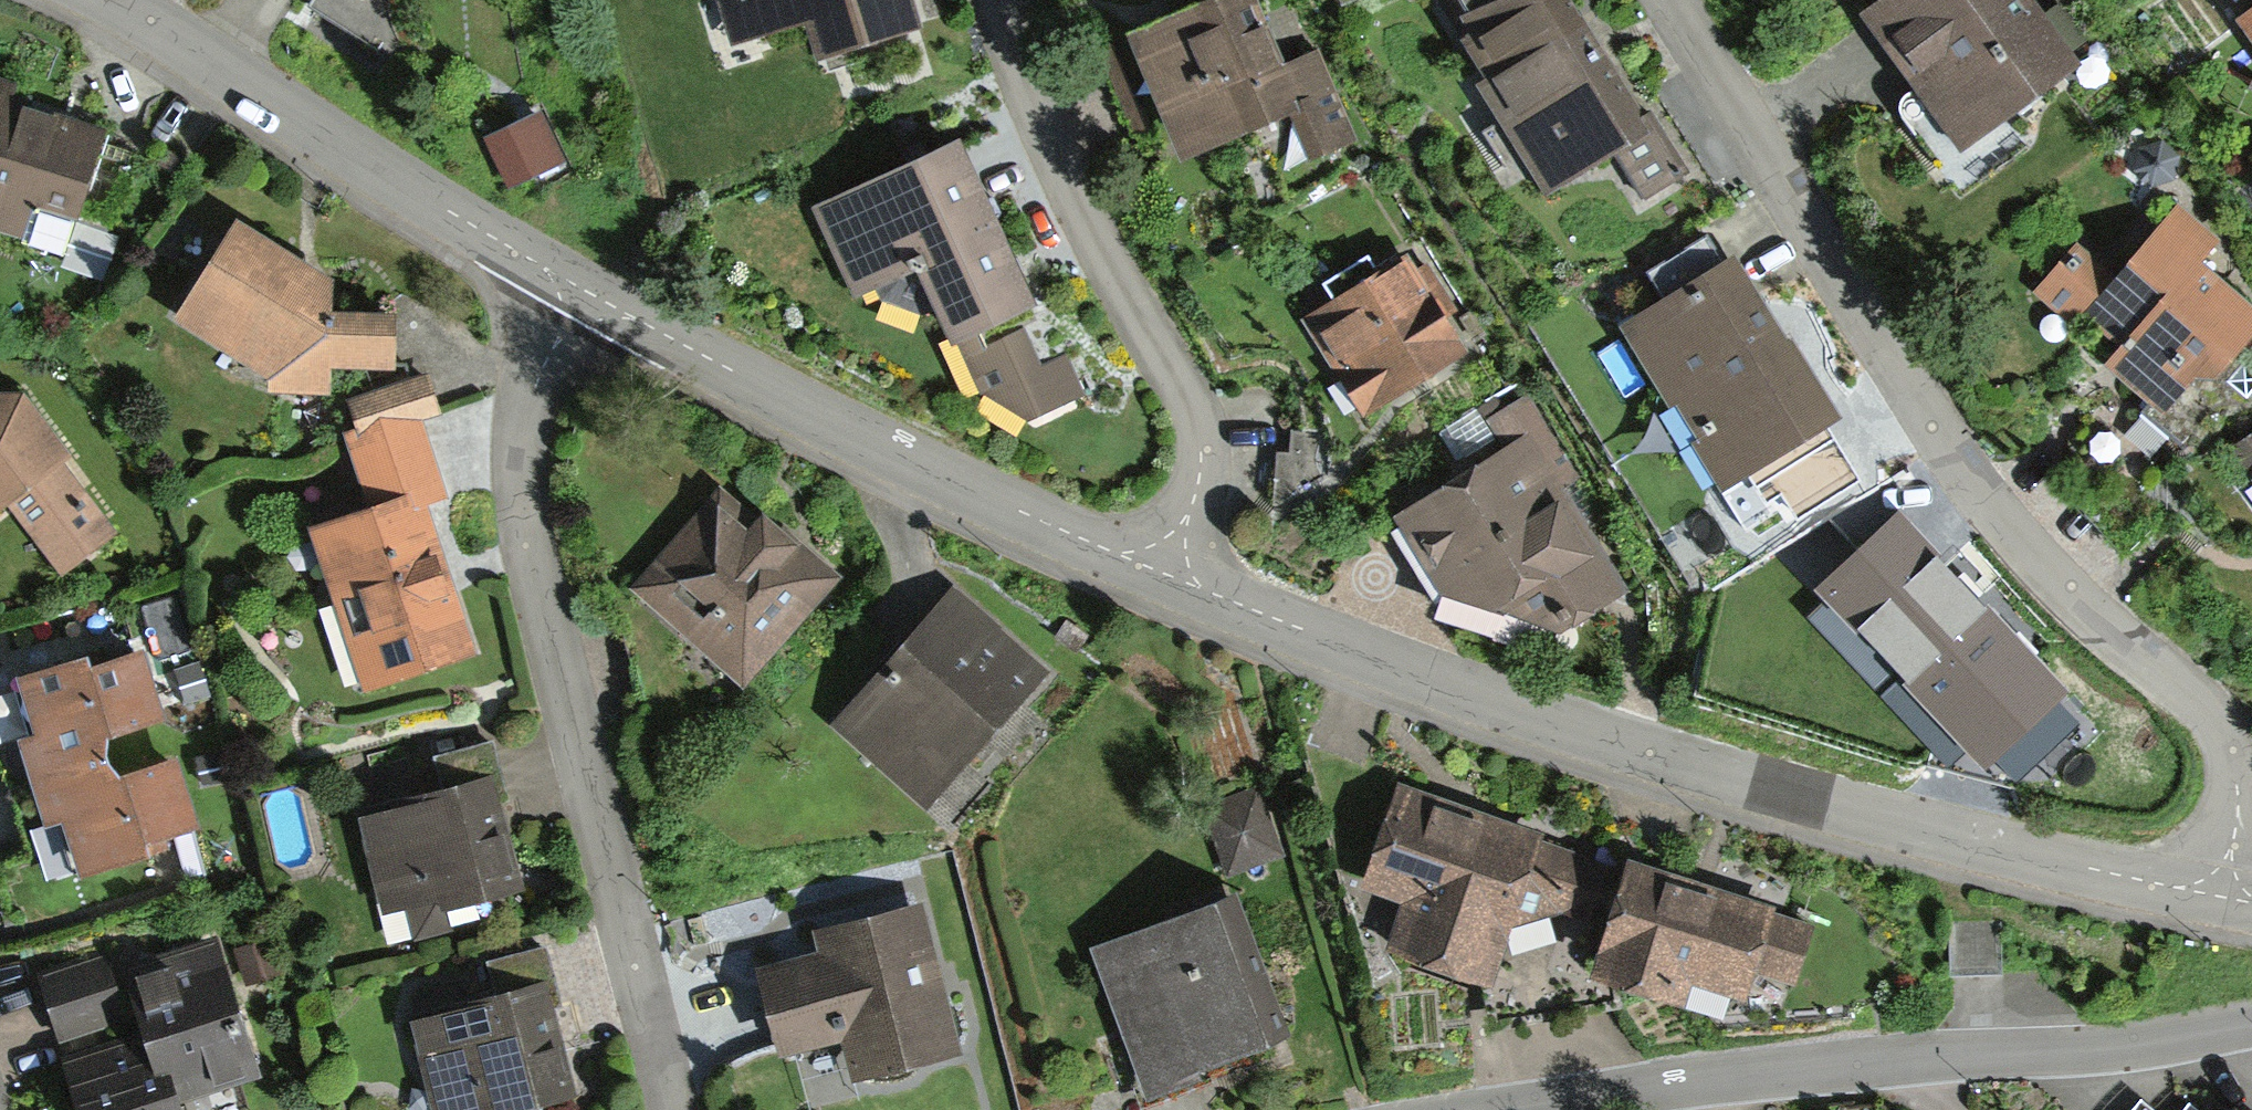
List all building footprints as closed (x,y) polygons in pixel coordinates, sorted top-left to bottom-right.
[(730,51),(811,26),(822,62),(922,32),(912,0),(714,0),(730,51)] [(1183,170),(1293,122),(1313,166),(1362,144),(1321,52),(1289,66),(1260,0),(1226,0),(1142,37),(1127,43),(1183,170)] [(1574,0),(1452,0),(1442,6),(1491,87),(1482,93),(1545,197),(1612,157),(1642,206),(1683,182),(1597,39),(1574,0)] [(2074,68),(2023,0),(1906,0),(1872,25),(1934,109),(1963,149),(2074,68)] [(2237,31),(2251,52),(2251,21),(2237,31)] [(106,135),(71,125),(13,106),(18,90),(0,85),(0,240),(24,248),(35,213),(76,227),(106,135)] [(544,113),(486,141),(511,194),(570,166),(544,113)] [(1041,313),(960,146),(902,171),(814,210),(855,303),(877,294),(883,307),(921,320),(933,345),(941,341),(950,358),(959,354),(981,398),(1032,426),(1092,398),(1069,352),(1045,363),(1025,320),(1041,313)] [(2251,342),(2251,313),(2201,269),(2223,244),(2179,206),(2117,277),(2078,244),(2031,298),(2071,333),(2084,318),(2126,354),(2121,359),(2107,375),(2162,423),(2194,387),(2216,389),(2251,342)] [(297,266),(236,229),(174,329),(270,388),(270,397),(328,399),(330,372),(392,375),(394,325),(332,322),(334,287),(297,266)] [(1306,324),(1362,419),(1464,360),(1432,306),(1408,264),(1306,324)] [(1793,353),(1741,266),(1627,334),(1722,494),(1836,427),(1793,353)] [(345,438),(370,517),(411,502),(416,515),(427,511),(447,502),(423,423),(441,417),(425,379),(348,407),(356,434),(345,438)] [(1505,450),(1395,518),(1441,601),(1556,641),(1629,596),(1597,545),(1583,554),(1545,492),(1575,473),(1528,398),(1488,423),(1505,450)] [(11,502),(61,568),(106,534),(56,469),(68,460),(24,401),(0,401),(0,511),(11,502)] [(2232,453),(2251,482),(2251,438),(2232,453)] [(757,527),(719,495),(629,598),(743,696),(843,581),(795,541),(791,545),(763,521),(757,527)] [(1798,622),(1923,760),(1963,721),(2002,761),(2059,705),(1959,603),(1969,573),(1900,496),(1863,529),(1880,549),(1798,622)] [(447,571),(427,511),(416,515),(411,502),(370,517),(306,539),(364,701),(479,660),(447,571)] [(840,736),(925,809),(1040,676),(955,603),(840,736)] [(78,883),(146,860),(143,852),(197,834),(172,760),(120,778),(106,768),(109,746),(168,726),(143,652),(89,670),(86,662),(14,685),(33,740),(18,745),(46,828),(59,824),(78,883)] [(440,804),(361,826),(387,922),(409,916),(416,943),(445,935),(441,920),(524,897),(504,825),(499,808),(509,805),(493,745),(428,763),(440,804)] [(1509,937),(1564,916),(1585,853),(1457,810),(1396,790),(1361,894),(1404,909),(1388,957),(1491,991),(1509,937)] [(1207,810),(1231,877),(1283,858),(1258,791),(1207,810)] [(1704,889),(1585,853),(1564,916),(1606,929),(1587,993),(1688,1023),(1696,996),(1748,1012),(1758,980),(1796,992),(1817,924),(1704,889)] [(942,989),(922,911),(812,939),(818,961),(758,977),(780,1064),(840,1048),(851,1092),(961,1064),(942,989)] [(1994,919),(1951,920),(1953,977),(1995,976),(1994,919)] [(1096,961),(1145,1104),(1266,1063),(1216,920),(1096,961)] [(140,1036),(164,1109),(178,1104),(263,1076),(219,941),(172,957),(119,974),(140,1036)] [(576,1106),(557,1031),(552,1012),(560,1010),(546,951),(485,966),(495,1005),(410,1027),(431,1109),(559,1109),(576,1106)] [(62,1044),(124,1021),(102,960),(39,983),(62,1044)] [(55,1064),(71,1109),(180,1109),(178,1104),(164,1109),(140,1036),(109,1046),(55,1064)] [(2125,1109),(2170,1109),(2142,1088),(2125,1109)] [(2232,1091),(2216,1109),(2251,1109),(2251,1106),(2232,1091)]
